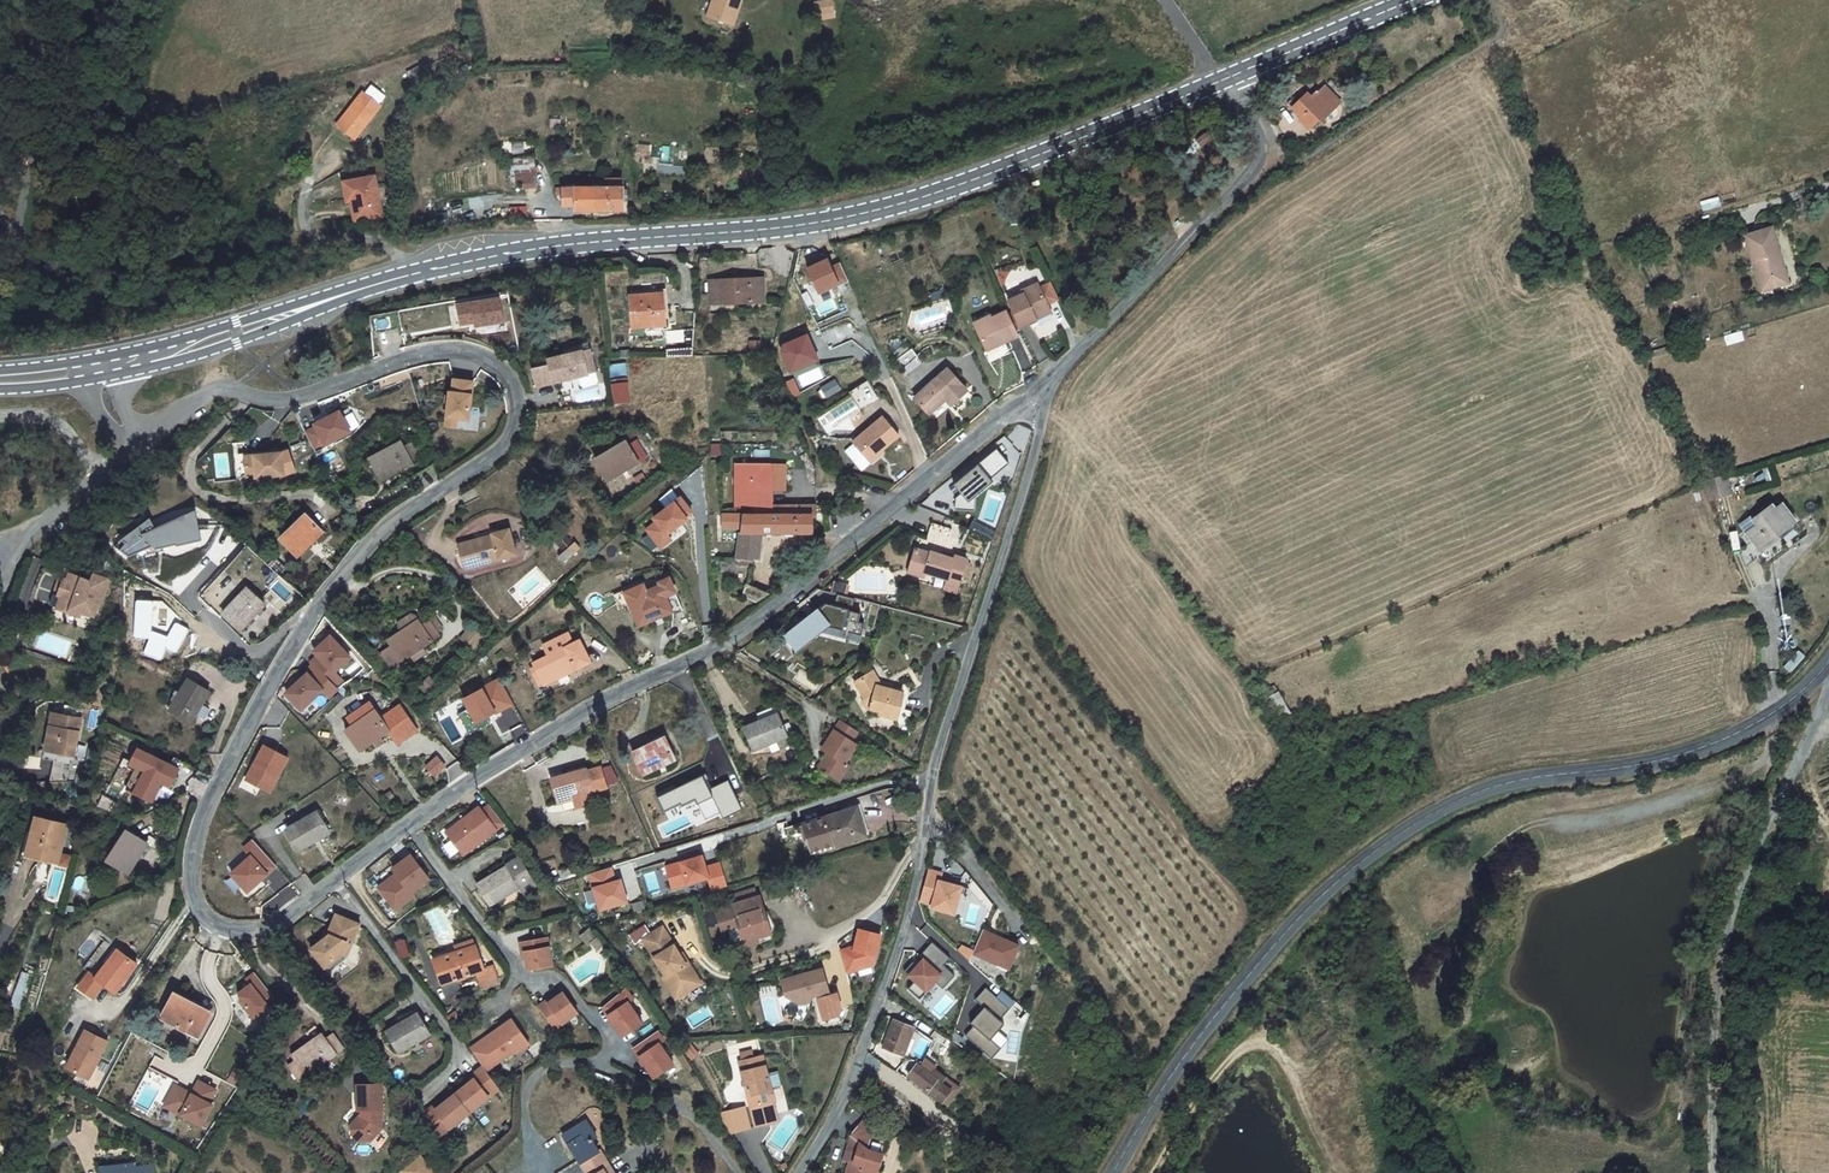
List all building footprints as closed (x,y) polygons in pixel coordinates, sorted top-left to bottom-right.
[(707,17),(732,25),(737,7),(739,8),(742,0),(713,0),(707,17)] [(834,14),(832,0),(820,0),(814,1),(817,17),(834,14)] [(414,87),(430,78),(423,64),(407,73),(414,87)] [(365,93),(379,104),(385,97),(371,85),(365,93)] [(1307,94),(1293,108),(1311,126),(1318,119),(1323,124),(1326,121),(1323,118),(1341,101),(1326,86),(1321,92),(1318,89),(1310,97),(1307,94)] [(337,125),(355,139),(381,106),(379,104),(365,93),(363,91),(337,125)] [(1196,140),(1201,146),(1213,138),(1208,132),(1196,140)] [(536,182),(536,171),(532,155),(523,157),(510,158),(510,163),(510,169),(510,186),(525,187),(525,183),(536,182)] [(374,174),(343,181),(347,201),(351,200),(358,198),(362,218),(383,213),(374,174)] [(575,210),(624,210),(624,200),(624,189),(624,187),(623,187),(624,181),(605,182),(605,187),(555,188),(555,194),(562,194),(562,206),(575,206),(575,210)] [(358,198),(351,200),(356,220),(362,218),(358,198)] [(1745,236),(1761,291),(1776,286),(1773,275),(1785,272),(1771,228),(1745,236)] [(819,294),(840,284),(828,257),(806,267),(819,294)] [(841,283),(847,281),(837,257),(831,260),(841,283)] [(1788,283),(1785,272),(1773,275),(1776,286),(1788,283)] [(710,280),(711,304),(764,302),(763,278),(710,280)] [(1051,282),(1040,287),(1048,305),(1059,300),(1051,282)] [(1018,321),(1012,324),(1015,329),(1036,319),(1034,314),(1049,307),(1048,305),(1040,287),(1038,283),(1022,291),(1024,294),(1008,301),(1014,312),(1018,321)] [(503,292),(505,320),(511,320),(510,292),(503,292)] [(630,295),(632,327),(664,325),(662,293),(630,295)] [(475,324),(475,325),(504,323),(502,297),(457,300),(459,325),(475,324)] [(1034,314),(1036,319),(1051,312),(1049,307),(1034,314)] [(1008,315),(1007,311),(992,318),(989,313),(972,320),(987,350),(1018,336),(1015,329),(1012,324),(1008,315)] [(1014,312),(1008,315),(1012,324),(1018,321),(1014,312)] [(810,336),(782,347),(794,376),(821,365),(810,336)] [(537,386),(579,376),(581,384),(584,386),(596,383),(597,380),(588,342),(563,350),(564,355),(548,359),(549,365),(533,369),(537,386)] [(357,343),(350,346),(354,352),(360,349),(357,343)] [(893,353),(898,359),(908,351),(904,345),(893,353)] [(896,360),(902,368),(917,357),(911,349),(908,351),(898,359),(896,360)] [(302,362),(301,364),(301,366),(302,368),(305,370),(309,370),(311,369),(313,366),(313,364),(312,360),(311,359),(309,358),(305,358),(303,360),(302,362)] [(948,368),(914,397),(929,414),(946,399),(950,405),(967,390),(948,368)] [(468,420),(472,388),(462,387),(463,381),(454,379),(452,392),(450,392),(447,417),(456,418),(468,420)] [(837,381),(822,389),(826,397),(841,389),(837,381)] [(849,392),(852,397),(854,400),(872,389),(867,381),(849,392)] [(627,382),(612,384),(614,403),(630,401),(627,382)] [(787,406),(786,394),(775,395),(776,407),(787,406)] [(304,430),(313,449),(350,430),(339,409),(313,422),(315,425),(304,430)] [(869,461),(899,436),(882,415),(852,441),(853,442),(844,450),(854,461),(863,454),(869,461)] [(455,427),(456,418),(447,417),(445,426),(455,427)] [(595,460),(608,480),(638,462),(647,457),(637,439),(628,445),(626,442),(595,460)] [(1005,441),(953,482),(968,500),(1020,459),(1005,441)] [(412,443),(404,447),(401,442),(370,459),(381,480),(421,459),(412,443)] [(712,444),(711,455),(722,455),(722,444),(712,444)] [(281,449),(244,452),(245,455),(282,451),(289,449),(288,446),(281,449)] [(294,470),(289,449),(282,451),(245,455),(244,452),(234,453),(236,478),(247,477),(283,474),(294,470)] [(871,463),(884,452),(882,450),(869,461),(871,463)] [(786,464),(735,464),(736,507),(753,507),(753,514),(722,514),(722,528),(741,528),(737,558),(737,565),(747,566),(748,562),(746,562),(746,558),(759,559),(762,533),(813,532),(813,505),(773,505),(773,490),(785,491),(786,464)] [(670,535),(691,518),(675,499),(652,518),(655,522),(645,530),(662,550),(674,540),(670,535)] [(1777,534),(1795,521),(1782,504),(1775,509),(1772,504),(1752,519),(1756,525),(1746,533),(1760,551),(1779,537),(1777,534)] [(198,514),(153,521),(153,526),(121,531),(124,553),(201,542),(198,514)] [(280,539),(297,556),(323,531),(306,514),(280,539)] [(493,535),(459,544),(465,568),(482,563),(481,560),(488,558),(488,561),(516,554),(509,529),(493,534),(493,535)] [(573,536),(555,547),(563,560),(581,549),(573,536)] [(924,572),(947,579),(949,576),(960,579),(962,575),(965,563),(967,559),(954,555),(953,558),(943,555),(930,551),(930,552),(915,548),(908,572),(923,577),(924,572)] [(965,563),(962,575),(966,576),(970,565),(965,563)] [(107,578),(93,574),(91,581),(66,572),(64,579),(58,595),(61,596),(57,607),(80,615),(81,611),(94,615),(97,606),(107,578)] [(64,579),(59,577),(50,605),(57,607),(61,596),(58,595),(64,579)] [(645,596),(629,603),(639,625),(672,611),(673,614),(683,609),(669,577),(659,581),(661,584),(654,587),(643,592),(645,596)] [(850,585),(836,581),(833,590),(848,594),(850,585)] [(958,587),(946,583),(944,591),(955,594),(958,587)] [(746,586),(742,596),(757,602),(767,595),(746,586)] [(223,614),(240,630),(265,604),(247,587),(223,614)] [(802,648),(825,630),(822,628),(826,625),(863,634),(866,622),(860,621),(862,612),(853,610),(856,598),(839,593),(836,605),(827,602),(798,625),(797,625),(786,634),(791,640),(794,637),(802,648)] [(380,653),(389,668),(410,655),(416,650),(414,648),(420,644),(422,646),(440,635),(436,629),(431,622),(430,620),(421,625),(415,615),(410,614),(400,621),(399,626),(402,631),(389,640),(392,645),(380,653)] [(436,619),(431,622),(436,629),(441,625),(436,619)] [(471,627),(461,637),(473,648),(483,637),(471,627)] [(541,679),(544,684),(590,661),(579,640),(573,643),(568,633),(544,645),(549,655),(533,663),(535,666),(541,679)] [(313,665),(334,688),(342,681),(334,672),(350,657),(331,636),(314,651),(318,655),(311,662),(313,665)] [(422,646),(420,644),(414,648),(416,650),(410,655),(414,660),(426,652),(422,646)] [(305,672),(307,674),(286,694),(301,710),(322,690),(328,698),(337,690),(334,688),(313,665),(305,672)] [(537,681),(541,679),(535,666),(531,669),(537,681)] [(890,689),(890,686),(879,683),(872,671),(869,673),(877,686),(890,689)] [(866,699),(872,701),(871,708),(882,711),(881,713),(897,717),(896,722),(908,725),(911,710),(900,707),(901,703),(899,703),(902,692),(890,689),(877,686),(869,673),(854,682),(866,699)] [(170,709),(191,721),(209,690),(189,678),(170,709)] [(432,679),(418,682),(421,691),(434,688),(432,679)] [(872,701),(866,699),(863,701),(867,709),(871,708),(872,701)] [(354,725),(346,730),(360,750),(374,740),(372,738),(378,734),(380,736),(389,729),(388,727),(392,724),(386,716),(382,719),(370,701),(348,717),(354,725)] [(53,712),(46,749),(74,755),(81,717),(53,712)] [(744,727),(753,750),(769,743),(772,752),(779,749),(776,740),(786,736),(777,713),(744,727)] [(845,763),(857,744),(851,740),(857,731),(841,720),(840,720),(822,748),(827,752),(818,766),(839,780),(848,765),(845,763)] [(378,734),(372,738),(374,740),(378,746),(384,742),(380,736),(378,734)] [(633,752),(643,774),(675,759),(664,737),(633,752)] [(244,779),(271,793),(290,757),(263,743),(244,779)] [(172,787),(181,770),(139,748),(132,762),(147,770),(135,793),(153,802),(163,783),(172,787)] [(74,755),(46,749),(44,757),(73,762),(74,755)] [(461,755),(465,761),(472,757),(468,750),(461,755)] [(438,756),(426,767),(434,775),(445,765),(438,756)] [(128,789),(135,793),(147,770),(132,762),(130,766),(138,770),(128,789)] [(604,766),(608,787),(616,785),(612,765),(604,766)] [(587,769),(552,779),(558,802),(573,798),(576,807),(592,803),(590,793),(593,792),(593,791),(607,787),(601,767),(587,771),(587,769)] [(504,823),(490,804),(482,810),(479,806),(446,831),(463,854),(504,823)] [(330,832),(318,811),(287,829),(299,850),(314,841),(312,839),(318,835),(320,837),(330,832)] [(806,823),(815,850),(863,835),(856,811),(841,816),(840,812),(806,823)] [(28,853),(58,860),(67,825),(37,817),(28,853)] [(108,859),(129,873),(148,843),(128,829),(108,859)] [(247,892),(277,866),(254,840),(244,848),(251,856),(231,874),(247,892)] [(231,861),(235,866),(247,856),(243,851),(231,861)] [(63,853),(60,863),(69,866),(72,855),(63,853)] [(411,892),(429,878),(411,854),(392,868),(396,873),(398,875),(380,889),(396,910),(414,896),(411,892)] [(709,879),(713,892),(728,887),(721,865),(706,869),(702,855),(686,859),(687,862),(667,868),(673,889),(709,879)] [(519,858),(478,884),(490,904),(520,886),(525,895),(537,887),(519,858)] [(941,869),(928,866),(925,878),(919,900),(932,903),(931,906),(955,912),(959,893),(962,882),(939,876),(941,869)] [(611,867),(589,874),(600,910),(627,901),(622,885),(617,887),(615,881),(611,867)] [(575,876),(573,868),(566,869),(569,878),(575,876)] [(569,878),(566,869),(559,872),(562,879),(569,878)] [(380,889),(398,875),(396,873),(378,887),(380,889)] [(969,883),(962,882),(959,893),(966,895),(969,883)] [(756,898),(754,890),(730,897),(732,903),(733,905),(729,906),(717,910),(723,929),(727,927),(739,924),(744,939),(755,936),(757,942),(773,937),(777,929),(771,911),(764,913),(759,897),(756,898)] [(359,924),(336,913),(328,934),(324,932),(321,941),(311,949),(325,968),(342,955),(339,951),(341,948),(343,949),(346,941),(351,943),(359,924)] [(744,939),(739,924),(727,927),(733,947),(745,943),(744,939)] [(598,937),(590,927),(581,936),(589,945),(591,943),(598,937)] [(662,927),(643,940),(666,977),(671,974),(684,994),(701,983),(688,963),(685,965),(680,956),(662,927)] [(874,973),(883,934),(858,928),(853,949),(846,947),(841,965),(874,973)] [(983,929),(974,951),(973,953),(1009,968),(1019,944),(983,929)] [(755,936),(744,939),(745,943),(746,945),(757,942),(755,936)] [(552,965),(546,937),(519,942),(521,952),(523,951),(527,969),(552,965)] [(604,943),(598,937),(591,943),(597,949),(604,943)] [(351,943),(346,941),(343,949),(341,948),(339,951),(342,955),(325,968),(328,971),(345,959),(351,943)] [(455,947),(457,953),(474,947),(472,941),(455,947)] [(950,958),(932,942),(920,956),(923,959),(917,965),(913,962),(904,971),(915,981),(908,989),(919,999),(935,982),(943,989),(955,975),(944,965),(950,958)] [(962,946),(958,951),(970,961),(974,951),(962,946)] [(457,953),(433,962),(441,985),(456,979),(455,976),(462,973),(463,976),(475,972),(481,989),(499,983),(492,965),(483,969),(481,963),(476,948),(475,947),(474,947),(457,953)] [(479,947),(476,948),(481,963),(485,962),(479,947)] [(130,973),(137,963),(118,949),(97,976),(91,971),(80,986),(93,996),(103,982),(115,991),(126,978),(130,973)] [(682,954),(680,956),(685,965),(688,963),(682,954)] [(802,975),(784,981),(788,995),(803,1004),(806,999),(811,997),(831,991),(824,968),(806,974),(806,976),(802,977),(802,975)] [(666,977),(664,979),(676,999),(684,994),(671,974),(666,977)] [(255,989),(244,998),(245,1005),(255,1018),(270,1007),(268,1004),(275,998),(259,978),(251,984),(255,989)] [(1008,1007),(984,986),(973,998),(982,1006),(968,1021),(972,1024),(963,1034),(989,1057),(999,1047),(989,1038),(1002,1022),(998,1018),(1008,1007)] [(626,987),(603,1006),(623,1035),(643,1022),(629,1001),(634,998),(626,987)] [(555,1029),(578,1011),(562,991),(548,1002),(546,1000),(538,1006),(555,1029)] [(210,1016),(173,996),(162,1017),(199,1036),(210,1016)] [(386,1031),(398,1052),(429,1034),(417,1013),(386,1031)] [(487,1071),(515,1050),(517,1052),(529,1044),(512,1019),(502,1026),(504,1028),(491,1038),(489,1035),(471,1048),(487,1071)] [(910,1038),(914,1027),(894,1020),(883,1046),(900,1053),(907,1037),(910,1038)] [(491,1038),(504,1028),(502,1026),(489,1035),(491,1038)] [(108,1041),(85,1029),(66,1066),(88,1078),(108,1041)] [(659,1030),(634,1047),(654,1077),(674,1063),(660,1043),(665,1039),(659,1030)] [(292,1055),(296,1060),(288,1065),(298,1080),(320,1065),(318,1062),(324,1058),(326,1060),(343,1048),(333,1033),(325,1039),(321,1034),(292,1055)] [(739,1061),(753,1119),(776,1114),(769,1089),(766,1077),(768,1077),(768,1076),(762,1055),(739,1061)] [(930,1073),(917,1063),(908,1075),(942,1101),(951,1089),(941,1082),(945,1076),(934,1068),(930,1073)] [(500,1089),(483,1067),(471,1076),(474,1079),(454,1094),(435,1108),(432,1105),(420,1114),(438,1138),(469,1113),(500,1089)] [(210,1104),(217,1091),(200,1081),(193,1094),(176,1086),(165,1106),(202,1126),(214,1106),(210,1104)] [(381,1082),(356,1083),(357,1109),(361,1109),(362,1112),(350,1122),(350,1130),(360,1139),(368,1138),(381,1127),(380,1107),(382,1107),(381,1082)] [(878,1169),(882,1153),(868,1149),(875,1126),(865,1116),(858,1125),(850,1134),(852,1136),(860,1142),(854,1162),(850,1160),(846,1172),(876,1172),(878,1169)] [(566,1132),(571,1142),(568,1144),(586,1172),(613,1172),(599,1149),(598,1149),(591,1139),(596,1136),(586,1119),(566,1132)] [(571,1142),(566,1132),(562,1134),(568,1144),(571,1142)] [(852,1136),(845,1159),(850,1160),(854,1162),(860,1142),(852,1136)] [(401,1170),(403,1172),(414,1172),(426,1163),(420,1155),(401,1170)] [(426,1163),(414,1172),(434,1172),(426,1163)] [(152,1164),(125,1168),(125,1164),(102,1166),(103,1172),(153,1172),(152,1164)]
